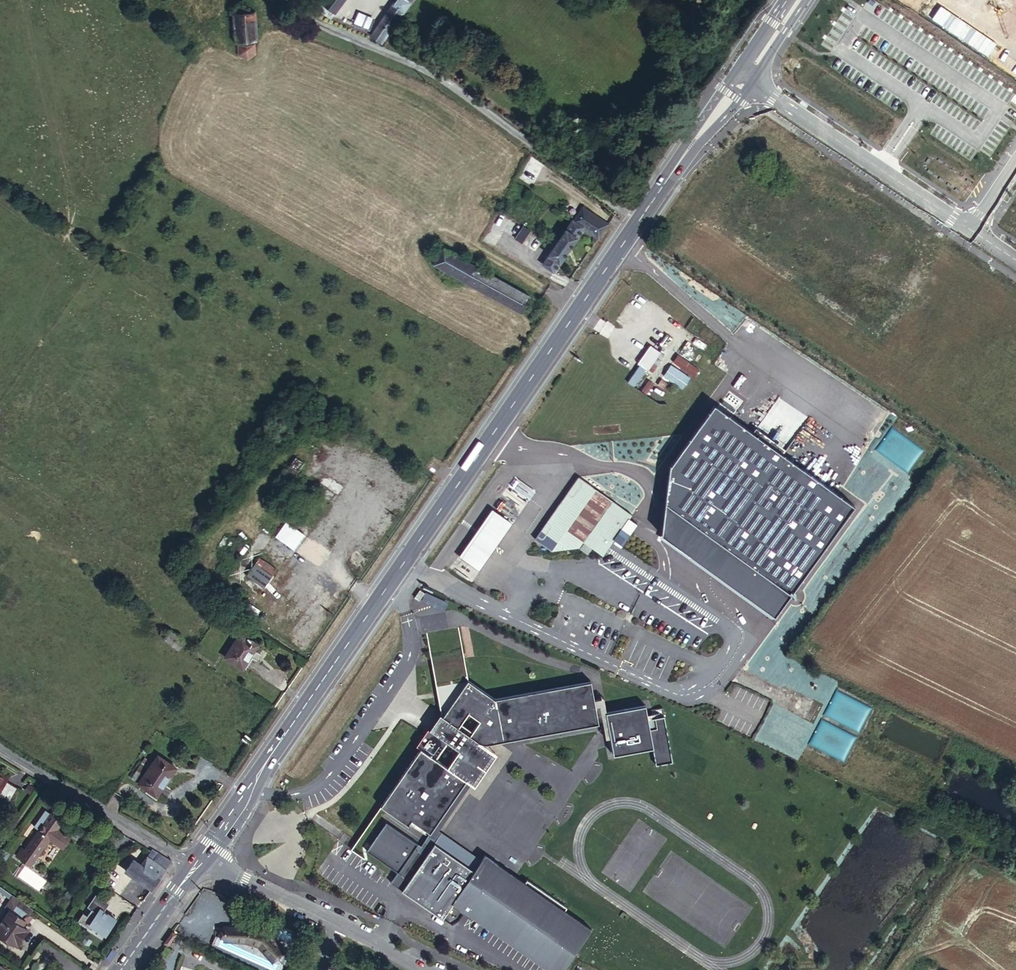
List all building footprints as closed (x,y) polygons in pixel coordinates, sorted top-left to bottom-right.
[(254,0),(232,0),(238,61),(260,59),(254,0)] [(336,16),(348,0),(327,0),(322,6),(336,16)] [(390,31),(413,0),(394,0),(382,15),(384,17),(370,35),(382,43),(390,31)] [(318,11),(332,21),(336,16),(322,6),(318,11)] [(354,21),(368,28),(373,17),(359,11),(354,21)] [(609,226),(606,224),(583,210),(575,223),(573,221),(543,265),(555,273),(584,230),(599,240),(599,239),(609,226)] [(530,231),(524,226),(515,238),(522,243),(530,231)] [(456,277),(466,283),(523,313),(532,296),(476,265),(443,248),(434,265),(456,277)] [(645,375),(657,356),(664,361),(673,348),(669,345),(673,339),(665,333),(639,371),(645,375)] [(684,352),(676,364),(696,377),(704,366),(684,352)] [(684,374),(674,367),(670,373),(680,380),(684,374)] [(666,372),(660,368),(653,379),(658,383),(666,372)] [(715,403),(671,465),(662,534),(776,616),(856,505),(715,403)] [(609,556),(638,515),(583,477),(539,539),(556,551),(583,548),(593,555),(598,549),(609,556)] [(310,493),(303,486),(290,501),(298,508),(310,493)] [(482,571),(518,520),(496,505),(460,555),(482,571)] [(308,537),(293,525),(282,539),(290,546),(289,546),(296,552),(308,537)] [(621,538),(611,553),(614,555),(608,564),(653,593),(679,610),(724,639),(740,615),(693,585),(662,565),(632,545),(621,538)] [(281,572),(264,560),(260,566),(276,578),(281,572)] [(276,578),(260,566),(251,578),(267,590),(276,578)] [(425,593),(421,590),(415,598),(419,601),(425,593)] [(171,629),(165,638),(179,647),(185,638),(171,629)] [(242,635),(226,659),(244,671),(260,648),(242,635)] [(382,806),(409,825),(412,820),(431,833),(467,780),(479,763),(471,758),(481,742),(483,743),(486,743),(487,743),(598,723),(591,681),(495,698),(468,681),(463,650),(430,656),(441,713),(444,716),(433,731),(429,728),(417,746),(421,749),(382,806)] [(603,698),(598,699),(606,740),(611,740),(606,713),(603,698)] [(656,767),(672,764),(663,710),(651,712),(652,718),(648,719),(645,705),(606,713),(614,757),(653,750),(656,767)] [(471,758),(479,763),(467,780),(431,833),(418,851),(426,856),(435,844),(439,838),(436,836),(472,783),(474,784),(496,753),(481,742),(471,758)] [(149,770),(139,784),(155,795),(168,778),(171,780),(178,769),(159,756),(152,765),(149,770)] [(149,770),(152,765),(145,760),(142,764),(149,770)] [(131,779),(139,784),(149,770),(142,764),(131,779)] [(8,777),(0,772),(0,797),(8,802),(18,788),(7,781),(8,777)] [(29,795),(35,788),(29,784),(24,791),(29,795)] [(62,851),(71,839),(66,836),(66,835),(64,833),(63,835),(57,831),(65,821),(52,812),(49,816),(44,813),(33,830),(38,833),(24,853),(18,861),(30,869),(44,848),(45,849),(49,842),(62,851)] [(418,851),(415,849),(418,844),(386,822),(367,851),(398,872),(391,883),(443,919),(452,906),(453,903),(465,912),(472,916),(550,969),(563,969),(591,929),(565,910),(567,907),(527,880),(525,883),(485,856),(475,871),(435,844),(426,856),(418,851)] [(153,850),(142,866),(135,861),(126,873),(152,890),(172,862),(153,850)] [(16,860),(18,861),(24,853),(21,851),(16,860)] [(8,909),(0,921),(0,935),(17,947),(28,931),(22,927),(26,921),(27,922),(31,917),(30,916),(34,910),(9,892),(1,903),(8,909)] [(96,897),(91,903),(105,912),(109,906),(96,897)] [(78,923),(91,932),(94,928),(107,937),(116,922),(104,914),(105,912),(91,903),(87,909),(92,912),(87,918),(83,915),(78,923)] [(453,903),(452,906),(470,919),(472,916),(453,903)] [(280,924),(274,933),(288,943),(294,934),(280,924)] [(276,964),(288,954),(282,949),(284,947),(275,937),(274,939),(255,928),(233,925),(231,942),(250,944),(263,951),(276,964)]
